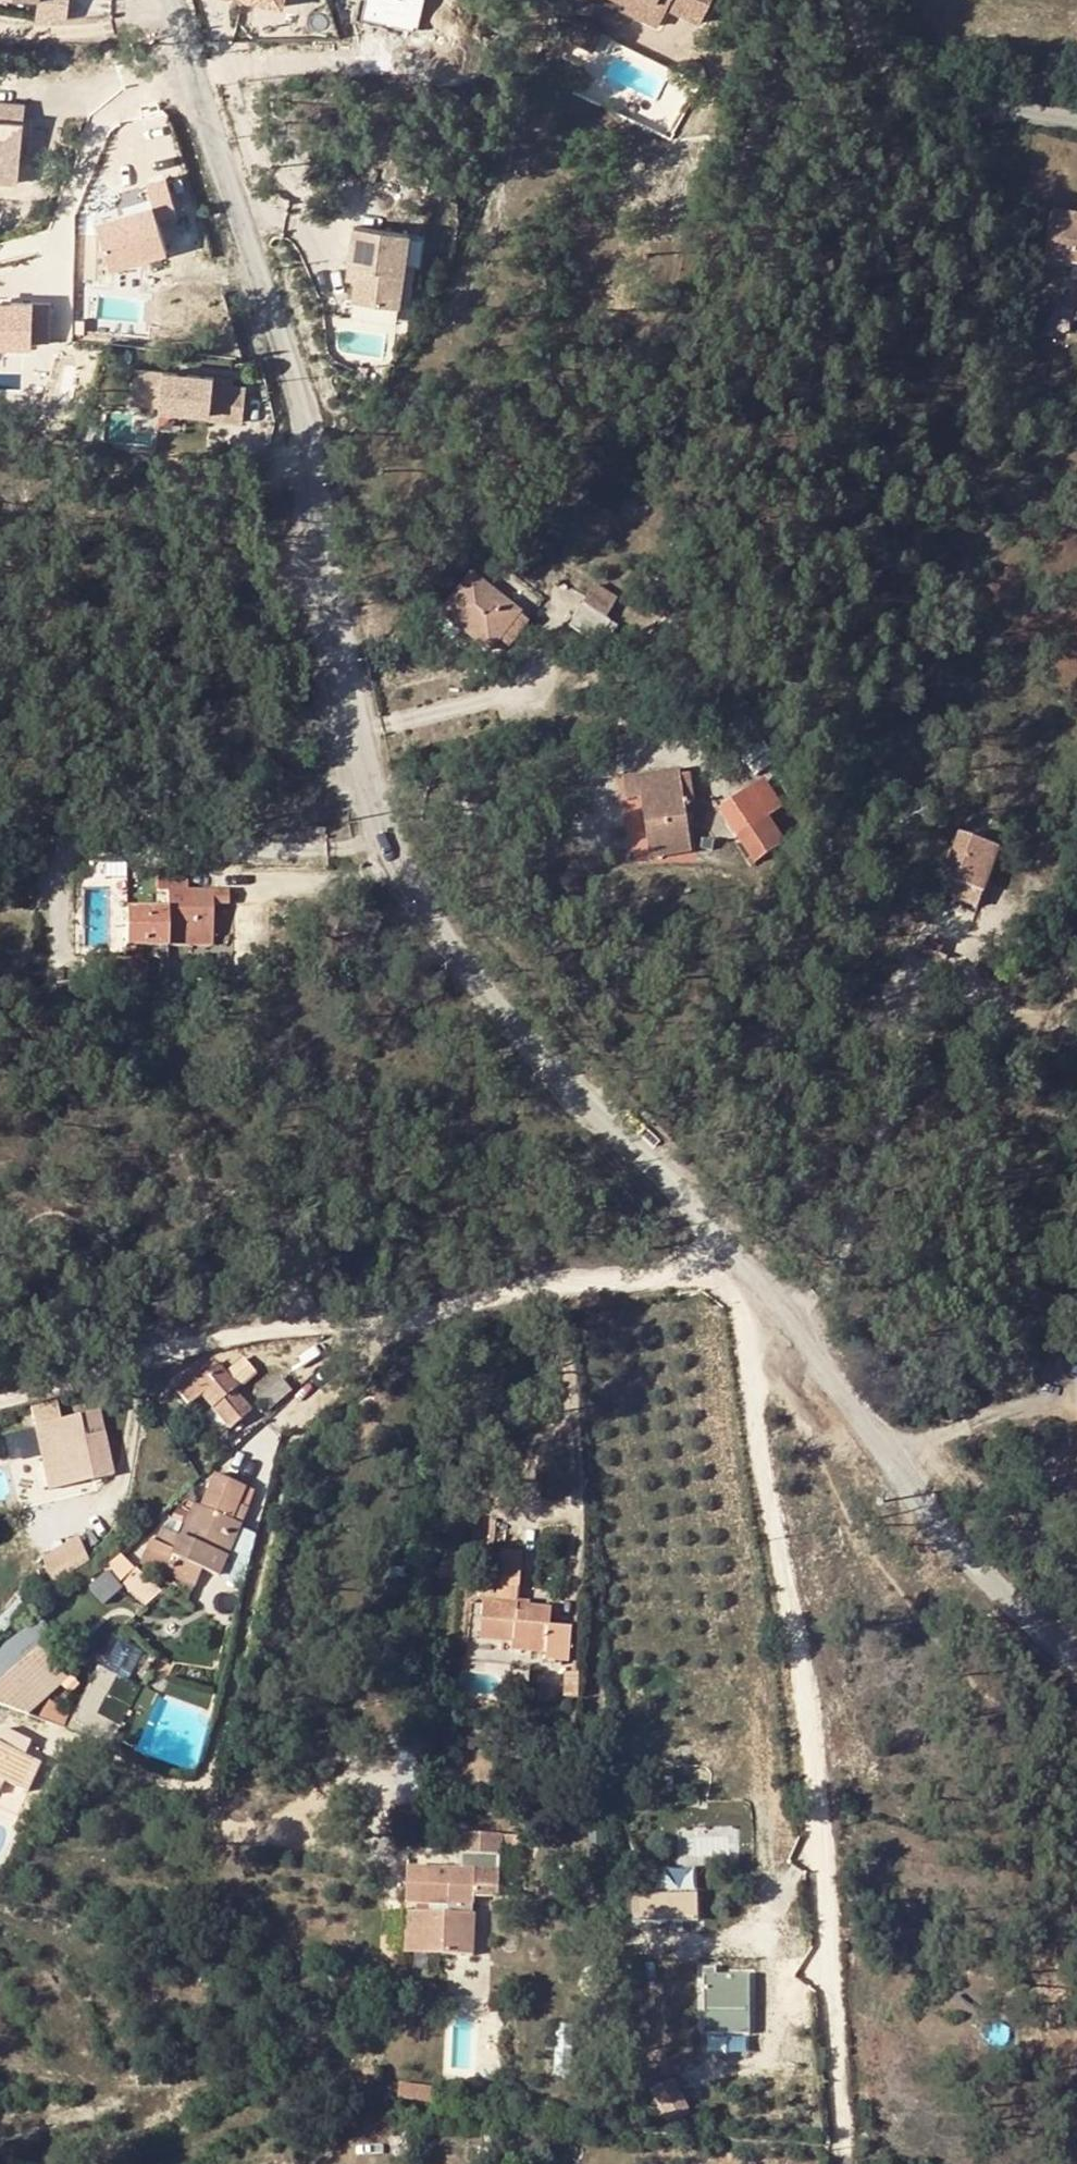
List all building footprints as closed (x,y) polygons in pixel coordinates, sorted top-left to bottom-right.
[(37,20),(68,19),(70,0),(39,0),(37,20)] [(300,0),(255,0),(297,11),(300,0)] [(624,5),(622,11),(655,27),(663,10),(697,26),(709,0),(627,0),(624,5)] [(20,169),(24,106),(0,105),(0,167),(20,169)] [(19,185),(20,169),(0,167),(0,183),(19,185)] [(112,220),(128,270),(185,251),(169,201),(112,220)] [(1052,215),(1048,251),(1076,255),(1076,218),(1052,215)] [(409,233),(355,226),(350,267),(357,267),(356,280),(353,301),(399,308),(409,233)] [(350,267),(348,279),(356,280),(357,267),(350,267)] [(60,342),(60,299),(0,299),(0,342),(60,342)] [(214,380),(136,365),(130,399),(158,404),(157,407),(207,416),(207,421),(238,426),(244,392),(212,386),(214,380)] [(489,654),(498,643),(517,617),(470,579),(441,615),(489,654)] [(582,607),(603,620),(615,601),(593,588),(582,607)] [(603,620),(582,607),(569,628),(602,650),(616,629),(603,620)] [(509,652),(529,627),(517,617),(498,643),(509,652)] [(647,858),(686,854),(681,804),(678,779),(678,774),(633,779),(635,799),(640,798),(647,858)] [(689,778),(678,779),(681,804),(692,803),(689,778)] [(624,800),(635,799),(633,779),(622,780),(624,800)] [(783,810),(764,781),(748,791),(767,820),(783,810)] [(783,846),(767,820),(748,791),(717,811),(754,864),(783,846)] [(943,881),(981,893),(995,851),(956,839),(943,881)] [(211,907),(211,893),(190,894),(190,879),(157,880),(157,898),(167,897),(166,913),(127,913),(127,951),(168,951),(168,935),(212,935),(211,907)] [(981,893),(943,881),(938,897),(976,909),(981,893)] [(229,907),(228,893),(211,893),(211,907),(229,907)] [(168,935),(168,951),(212,951),(212,935),(168,935)] [(198,1372),(174,1392),(190,1409),(198,1401),(228,1431),(250,1412),(234,1393),(253,1377),(240,1362),(224,1376),(218,1369),(205,1380),(198,1372)] [(277,1380),(256,1398),(268,1412),(288,1393),(277,1380)] [(98,1438),(94,1417),(51,1427),(58,1454),(62,1475),(88,1470),(91,1483),(114,1478),(104,1437),(98,1438)] [(39,1457),(58,1454),(51,1427),(32,1430),(39,1457)] [(170,1563),(195,1572),(217,1581),(239,1527),(229,1523),(237,1505),(242,1491),(215,1479),(200,1512),(193,1509),(180,1540),(162,1533),(156,1549),(173,1556),(170,1563)] [(229,1523),(239,1527),(246,1510),(237,1505),(229,1523)] [(55,1579),(97,1561),(86,1537),(45,1555),(55,1579)] [(522,1556),(500,1555),(497,1586),(520,1588),(522,1556)] [(195,1572),(170,1563),(164,1578),(188,1588),(195,1572)] [(546,1634),(548,1611),(530,1610),(530,1616),(515,1614),(515,1608),(483,1606),(481,1641),(513,1644),(512,1654),(543,1657),(542,1663),(563,1665),(565,1636),(546,1634)] [(109,1662),(134,1677),(148,1655),(124,1639),(109,1662)] [(0,1685),(0,1709),(2,1710),(23,1690),(9,1677),(0,1685)] [(573,1677),(560,1677),(559,1701),(572,1701),(573,1677)] [(52,1702),(46,1719),(70,1727),(76,1710),(52,1702)] [(22,1760),(0,1750),(0,1784),(10,1788),(22,1760)] [(447,1890),(447,1872),(406,1871),(405,1889),(426,1890),(447,1890)] [(472,1872),(447,1872),(447,1890),(447,1903),(472,1905),(472,1872)] [(426,1890),(405,1889),(405,1907),(425,1907),(426,1890)] [(665,1907),(667,1907),(695,1906),(695,1890),(665,1891),(665,1907)] [(471,1958),(472,1905),(447,1903),(447,1917),(415,1917),(415,1957),(471,1958)] [(404,1917),(403,1957),(415,1957),(415,1917),(404,1917)] [(750,1980),(704,1979),(704,2013),(749,2013),(750,1980)] [(572,2057),(579,2026),(566,2024),(560,2054),(572,2057)] [(714,2035),(714,2050),(754,2051),(754,2036),(714,2035)] [(377,2071),(363,2073),(365,2085),(378,2083),(377,2071)] [(406,2082),(403,2095),(435,2101),(437,2088),(406,2082)]
